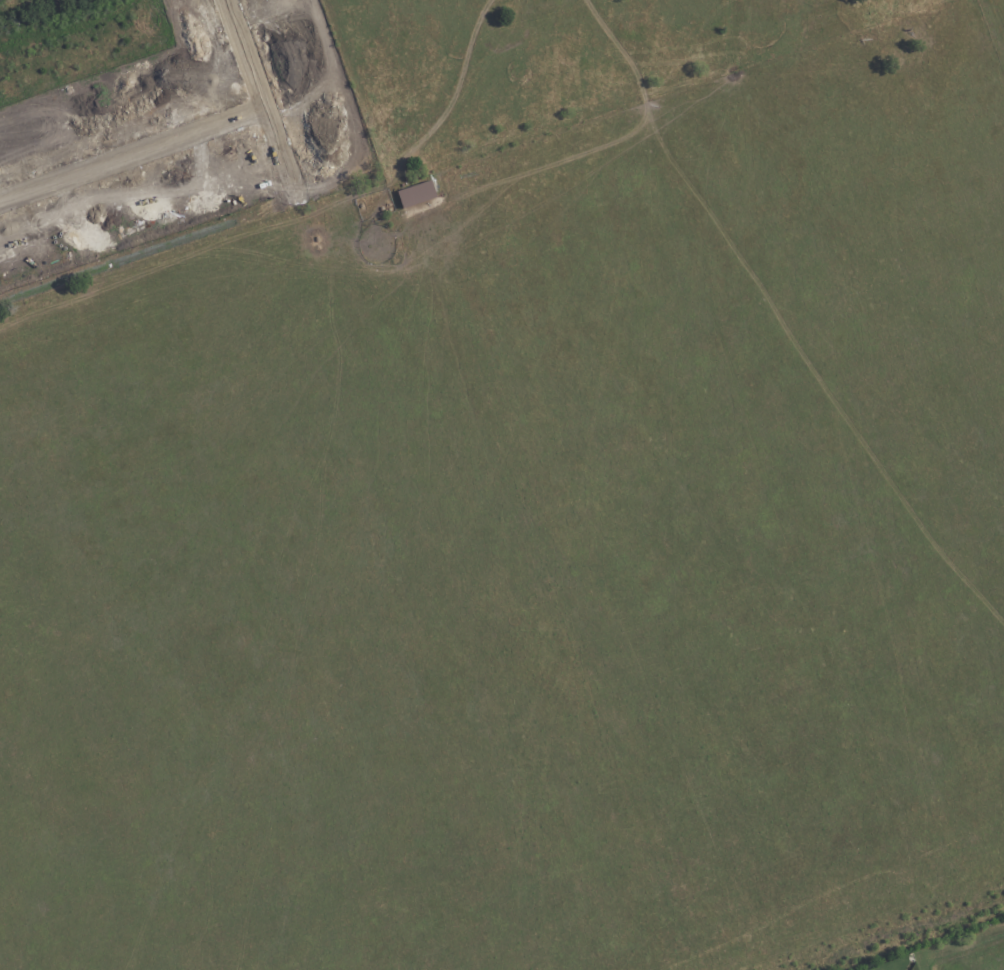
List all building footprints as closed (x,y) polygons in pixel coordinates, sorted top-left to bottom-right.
[(404,209),(438,197),(432,180),(397,192),(404,209)]
